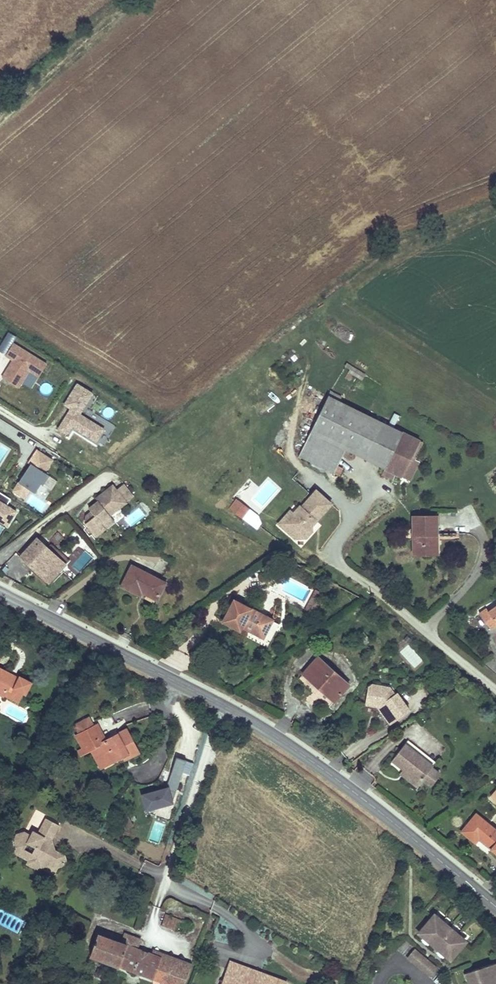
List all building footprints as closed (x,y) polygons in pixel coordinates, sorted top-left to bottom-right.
[(48,364),(13,343),(5,355),(16,362),(14,364),(11,364),(2,379),(19,389),(30,373),(40,379),(48,364)] [(346,373),(361,380),(365,372),(349,365),(346,373)] [(92,393),(77,384),(64,406),(70,409),(59,429),(66,433),(71,426),(96,440),(102,429),(79,415),(92,393)] [(328,396),(310,432),(349,451),(385,468),(402,432),(328,396)] [(298,456),(334,473),(343,455),(346,457),(349,451),(310,432),(298,456)] [(413,437),(402,432),(385,468),(395,474),(413,437)] [(24,499),(29,490),(33,492),(45,472),(44,471),(52,459),(35,448),(26,462),(28,463),(10,491),(24,499)] [(38,486),(48,492),(56,480),(46,474),(38,486)] [(114,522),(109,515),(134,496),(123,483),(116,489),(112,484),(94,497),(96,500),(87,507),(93,515),(83,523),(94,537),(114,522)] [(329,503),(315,490),(300,508),(298,507),(291,514),(292,521),(284,530),(294,539),(305,538),(310,531),(309,525),(307,524),(312,519),(314,520),(329,503)] [(7,525),(15,512),(7,505),(10,499),(0,493),(0,521),(7,525)] [(236,498),(227,509),(241,519),(249,509),(236,498)] [(291,514),(288,511),(277,524),(284,530),(292,521),(291,514)] [(436,515),(413,515),(413,529),(413,539),(413,556),(434,555),(434,536),(437,535),(436,515)] [(413,539),(413,529),(403,529),(403,539),(413,539)] [(64,561),(36,535),(17,555),(28,565),(30,564),(47,580),(64,561)] [(76,577),(93,557),(85,550),(67,569),(76,577)] [(130,563),(118,587),(138,596),(140,593),(156,601),(166,581),(130,563)] [(47,580),(30,564),(28,565),(46,581),(47,580)] [(316,590),(306,609),(313,613),(323,594),(316,590)] [(272,620),(234,600),(223,622),(240,630),(243,625),(248,628),(248,629),(263,638),(272,620)] [(488,611),(486,608),(479,613),(491,630),(495,626),(495,606),(488,611)] [(365,644),(370,640),(362,630),(357,634),(365,644)] [(318,657),(303,674),(334,702),(349,685),(318,657)] [(0,669),(0,695),(4,697),(5,695),(19,703),(24,694),(26,695),(32,683),(21,678),(19,680),(11,676),(12,675),(0,669)] [(400,717),(387,699),(383,703),(381,704),(376,697),(368,696),(369,692),(363,691),(358,695),(355,711),(368,713),(370,711),(376,720),(374,721),(381,731),(400,717)] [(376,694),(369,692),(368,696),(376,697),(381,704),(383,703),(376,694)] [(105,741),(101,734),(115,724),(110,715),(95,721),(97,725),(89,730),(86,723),(77,728),(80,734),(77,736),(84,748),(86,752),(92,749),(96,758),(101,755),(106,765),(122,756),(127,754),(128,757),(138,752),(126,730),(105,741)] [(408,741),(404,744),(432,766),(436,763),(408,741)] [(432,766),(404,744),(392,760),(404,769),(420,782),(432,766)] [(106,765),(101,755),(96,758),(101,768),(106,765)] [(143,810),(174,803),(171,788),(181,786),(179,777),(192,774),(188,758),(172,762),(174,774),(165,777),(167,786),(139,792),(143,810)] [(417,786),(420,782),(404,769),(401,773),(417,786)] [(476,814),(462,832),(475,843),(480,837),(482,839),(482,840),(495,852),(495,830),(476,814)] [(52,840),(59,825),(46,818),(38,833),(33,831),(31,835),(24,832),(17,834),(13,840),(16,847),(23,851),(25,849),(28,843),(35,847),(32,853),(31,855),(51,866),(53,864),(58,867),(64,865),(67,861),(65,855),(55,850),(52,840)] [(51,866),(31,855),(32,853),(25,849),(23,851),(16,847),(13,852),(28,861),(26,864),(38,870),(40,867),(55,874),(58,867),(53,864),(51,866)] [(161,926),(183,933),(186,923),(165,915),(161,926)] [(461,944),(430,919),(415,937),(420,941),(426,946),(435,953),(442,959),(447,963),(461,944)] [(190,969),(136,949),(140,940),(125,934),(122,943),(98,935),(90,955),(169,983),(184,983),(190,969)] [(426,946),(420,941),(417,944),(419,945),(418,946),(422,949),(423,948),(424,949),(426,946)] [(412,952),(404,962),(426,980),(434,971),(412,952)] [(442,959),(435,953),(433,956),(434,958),(438,961),(440,962),(442,959)] [(252,970),(229,962),(222,983),(247,983),(252,970)] [(468,974),(470,981),(465,983),(466,983),(495,983),(495,972),(492,965),(468,974)] [(287,982),(252,970),(247,983),(286,983),(287,982)] [(470,981),(468,974),(460,976),(463,983),(465,983),(470,981)]
